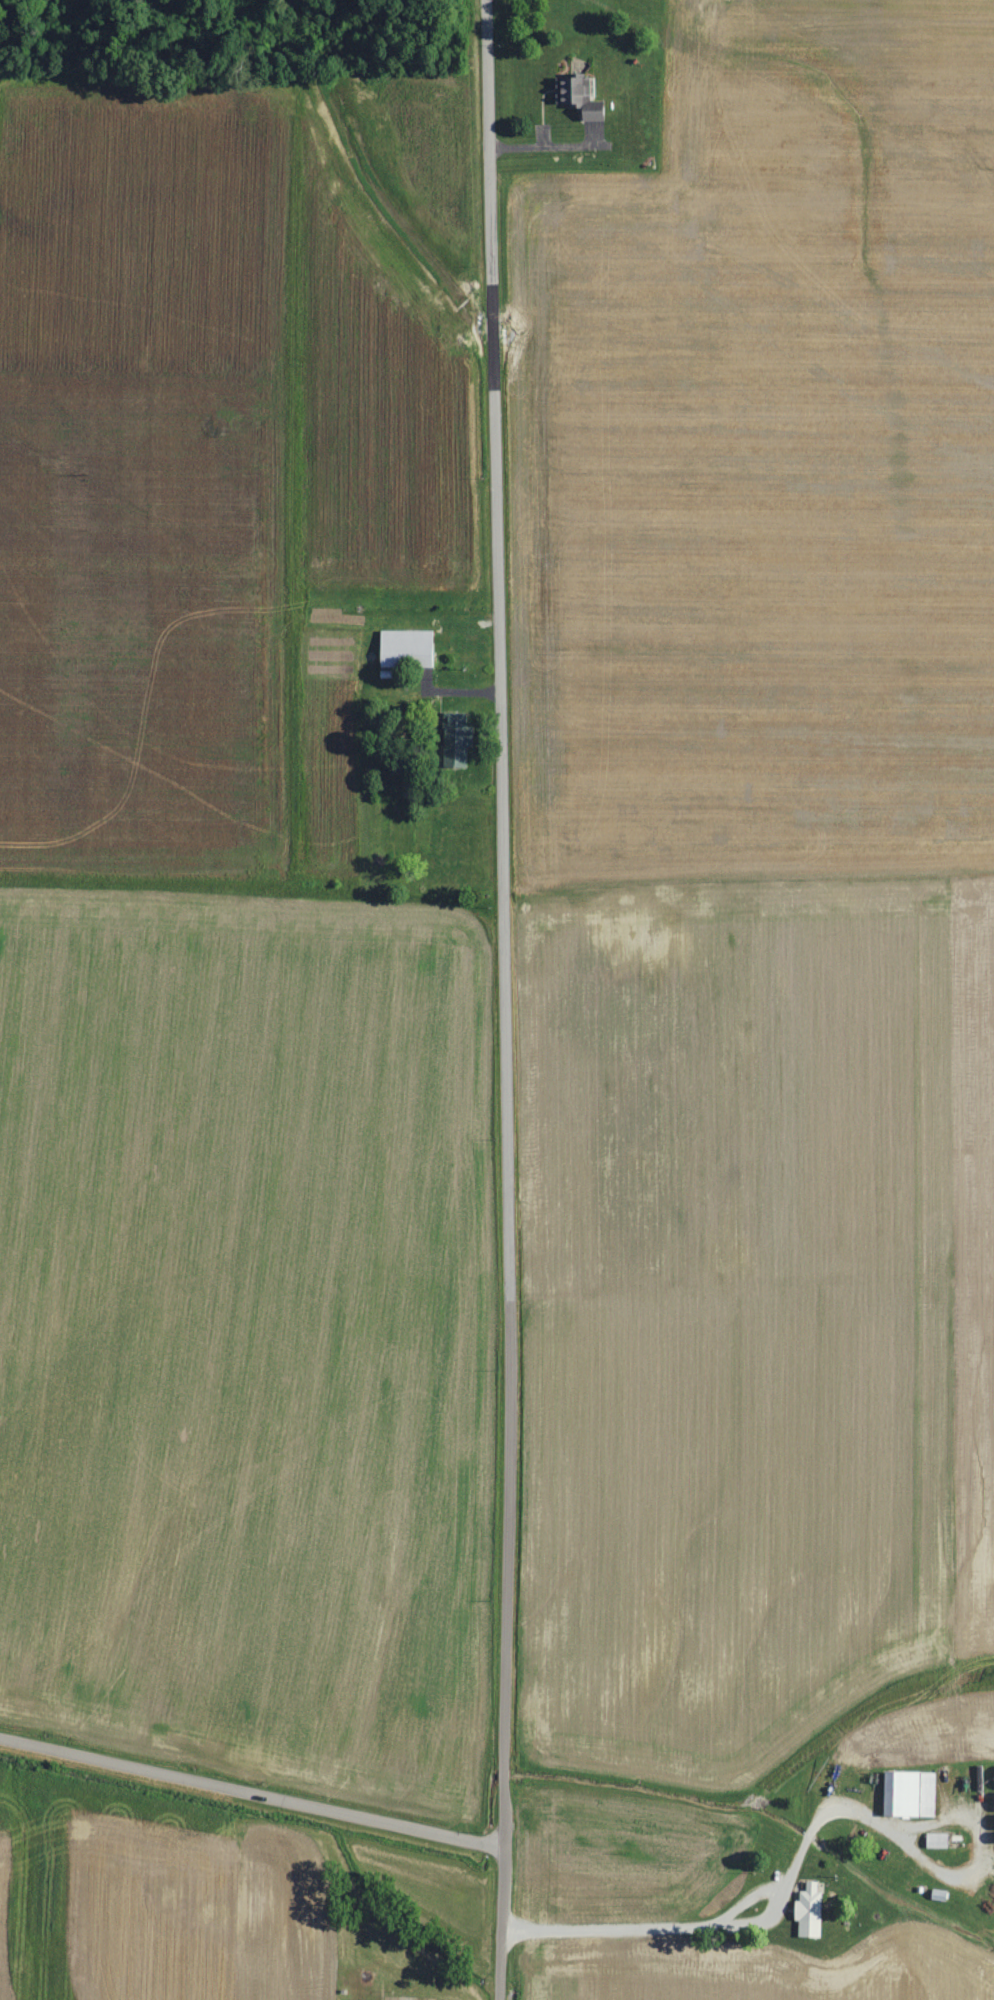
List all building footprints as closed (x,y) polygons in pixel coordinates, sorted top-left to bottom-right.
[(437,629),(384,629),(384,665),(437,665),(437,629)] [(470,766),(471,712),(449,711),(447,765),(470,766)] [(887,1816),(937,1817),(938,1772),(888,1771),(887,1816)] [(929,1848),(950,1848),(950,1833),(929,1833),(929,1848)] [(824,1937),(824,1891),(820,1891),(820,1881),(809,1881),(808,1891),(802,1891),(802,1900),(798,1900),(798,1921),(801,1921),(801,1937),(824,1937)]
